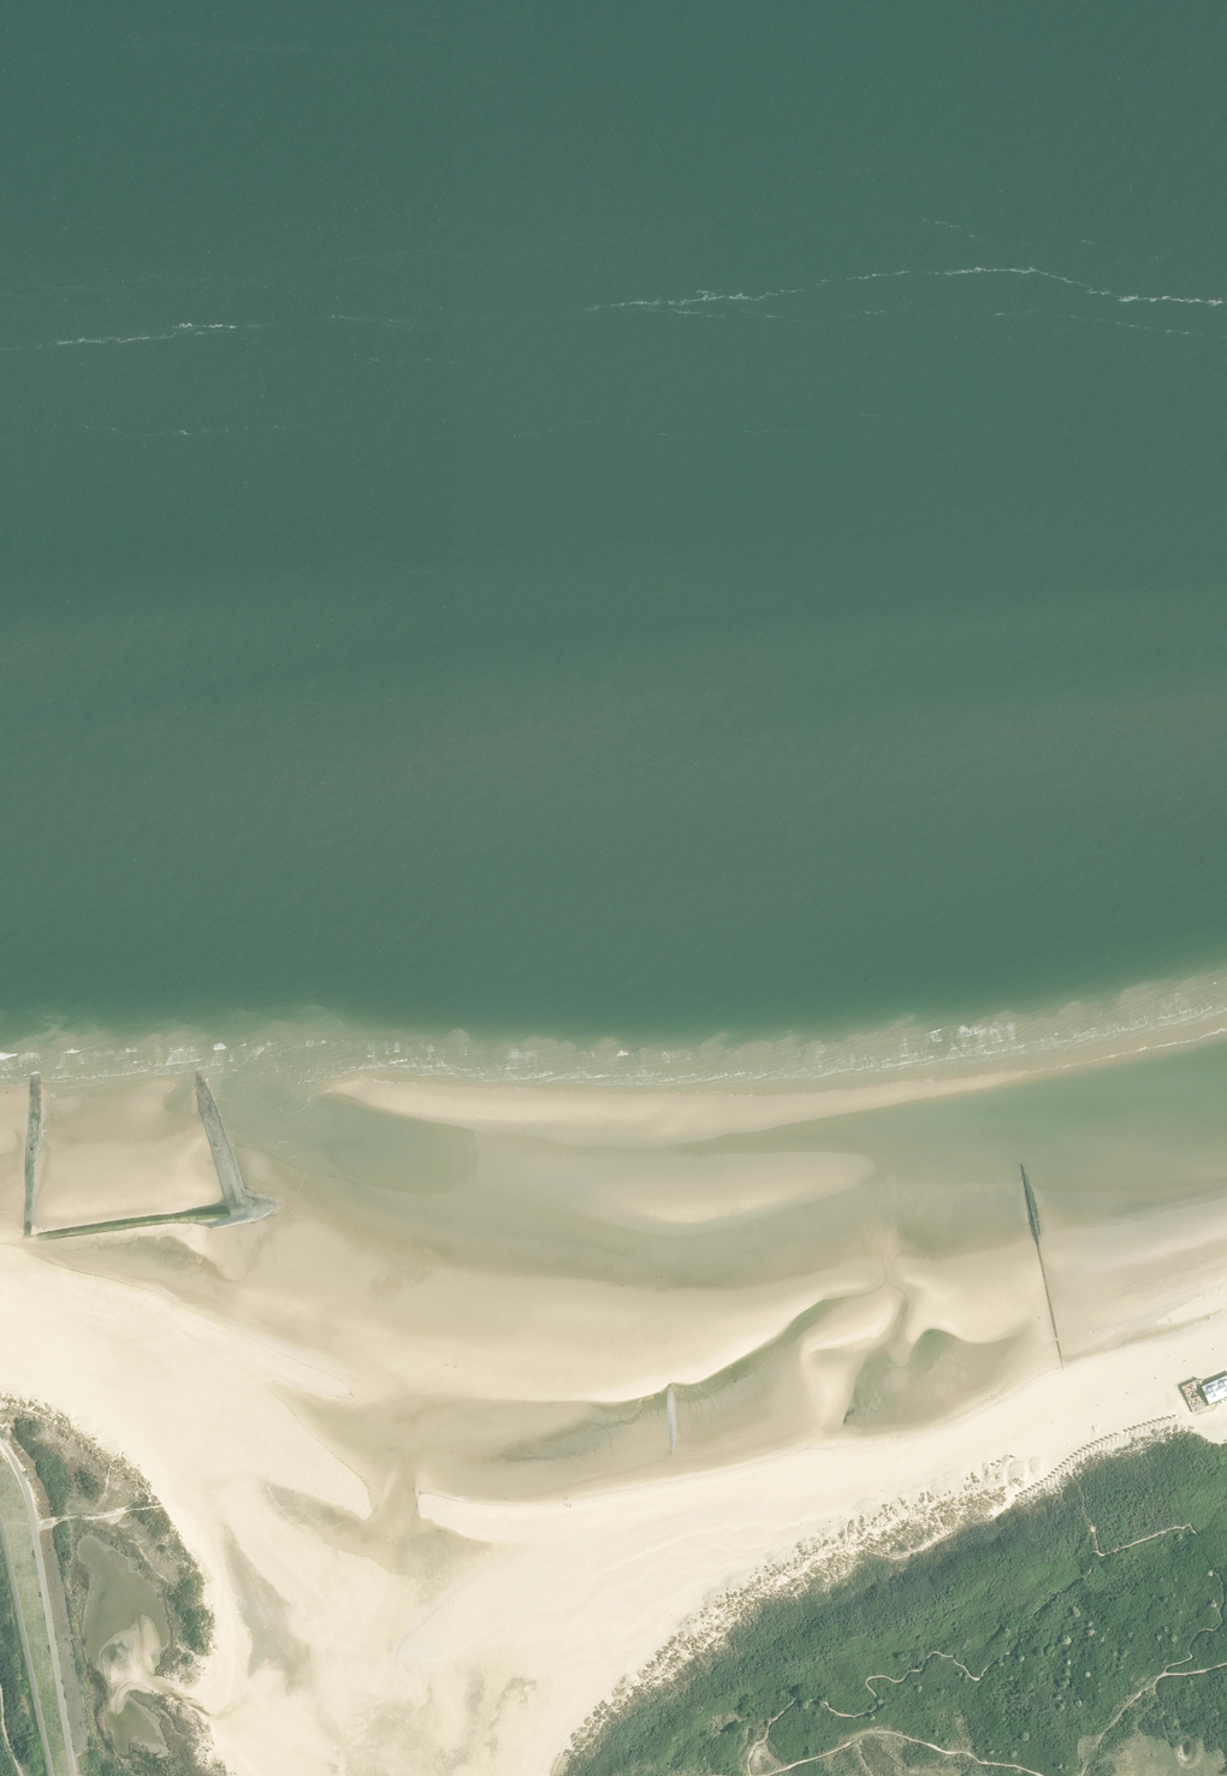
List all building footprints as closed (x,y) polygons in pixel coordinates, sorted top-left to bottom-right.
[(1202,1387),(1204,1386),(1208,1394),(1205,1395),(1209,1403),(1226,1395),(1226,1376),(1202,1387)]
